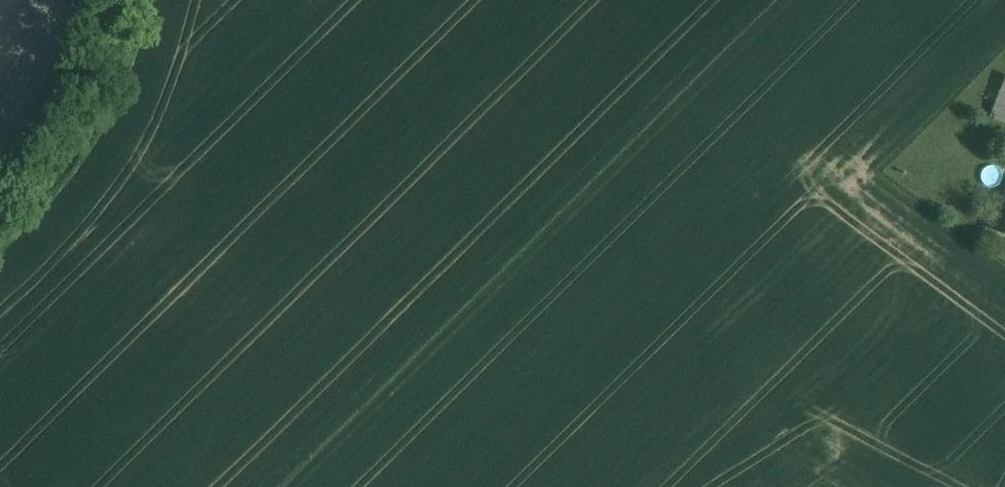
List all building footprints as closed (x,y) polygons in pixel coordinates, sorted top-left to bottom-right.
[(991,117),(1004,122),(1004,80),(991,117)] [(995,230),(1004,234),(1004,205),(995,230)]
